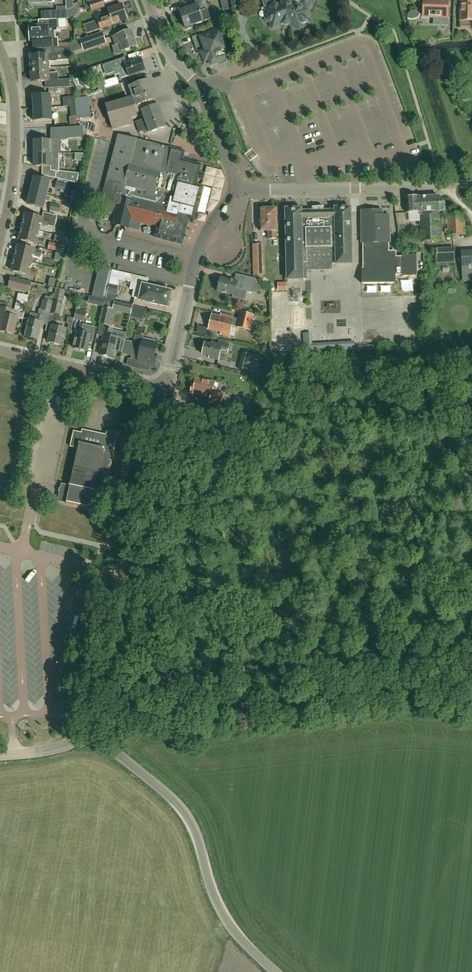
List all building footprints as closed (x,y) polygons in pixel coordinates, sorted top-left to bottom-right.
[(89,3),(84,4),(86,10),(91,8),(92,11),(105,7),(103,0),(97,0),(89,2),(89,3)] [(223,10),(231,8),(230,0),(221,0),(223,10)] [(308,11),(312,0),(300,0),(298,6),(297,5),(295,5),(293,4),(287,1),(281,4),(279,4),(277,5),(275,6),(274,6),(272,0),(262,0),(268,15),(266,16),(264,18),(265,20),(266,22),(268,23),(270,22),(273,29),(283,25),(285,26),(287,26),(289,26),(292,27),(293,28),(295,29),(298,29),(299,30),(302,25),(304,25),(306,24),(308,22),(308,20),(307,18),(305,17),(308,11)] [(424,5),(424,17),(434,17),(440,17),(440,26),(448,26),(448,25),(448,0),(441,0),(424,0),(424,5)] [(461,21),(459,20),(459,29),(470,29),(471,29),(471,0),(461,0),(461,21)] [(118,22),(127,19),(122,5),(108,10),(110,16),(84,25),(87,34),(118,23),(118,22)] [(193,25),(211,19),(207,9),(200,11),(198,5),(180,11),(186,28),(187,30),(194,27),(193,25)] [(417,23),(422,13),(413,9),(408,19),(417,23)] [(67,10),(41,11),(42,20),(45,20),(57,19),(67,19),(67,10)] [(29,28),(27,29),(28,34),(30,34),(30,40),(34,40),(34,49),(43,48),(44,48),(51,48),(70,47),(70,44),(58,45),(58,40),(55,40),(55,38),(55,29),(58,29),(57,19),(45,20),(42,20),(39,20),(39,27),(29,27),(29,28)] [(226,62),(232,59),(228,50),(229,49),(223,33),(226,32),(223,25),(213,29),(214,31),(206,34),(203,42),(205,50),(202,51),(205,60),(204,62),(205,62),(206,61),(209,59),(211,65),(225,59),(226,62)] [(123,51),(137,46),(131,30),(113,37),(116,45),(120,44),(123,51)] [(80,41),(70,44),(70,47),(70,49),(81,45),(83,50),(106,42),(102,33),(80,41)] [(31,61),(29,61),(30,69),(48,68),(50,68),(50,62),(57,62),(57,61),(57,55),(70,54),(70,49),(70,47),(51,48),(51,55),(47,55),(43,55),(31,56),(31,61)] [(141,59),(127,64),(124,58),(102,66),(106,76),(113,74),(115,77),(119,75),(121,80),(145,71),(141,59)] [(48,68),(30,69),(30,77),(32,77),(32,82),(45,81),(48,81),(48,80),(53,80),(53,88),(54,88),(65,87),(74,87),(73,79),(59,80),(58,73),(48,73),(48,68)] [(136,105),(155,99),(149,80),(130,87),(134,97),(136,105)] [(34,108),(51,108),(50,95),(33,96),(34,108)] [(134,97),(132,98),(132,97),(105,105),(113,131),(134,125),(132,118),(138,117),(136,113),(142,110),(145,119),(136,122),(140,133),(145,131),(146,134),(165,127),(155,99),(136,105),(134,97)] [(51,108),(34,108),(34,121),(51,120),(51,108)] [(34,141),(34,153),(59,153),(61,153),(61,139),(69,138),(68,126),(56,127),(56,139),(50,139),(50,141),(34,141)] [(155,237),(182,244),(188,219),(194,221),(195,220),(196,220),(197,214),(196,213),(196,212),(205,214),(212,189),(203,186),(203,185),(198,184),(198,185),(196,185),(197,179),(202,180),(203,173),(199,172),(201,165),(182,160),(184,152),(162,146),(137,140),(137,139),(119,135),(99,208),(117,213),(114,224),(128,228),(130,220),(158,227),(155,237)] [(34,153),(34,166),(42,166),(51,166),(51,170),(56,172),(55,178),(77,183),(79,174),(59,171),(59,153),(34,153)] [(31,191),(46,194),(49,181),(34,177),(31,191)] [(65,191),(66,185),(56,182),(55,189),(65,191)] [(43,208),(46,194),(31,191),(28,205),(43,208)] [(419,197),(419,212),(421,241),(441,240),(440,211),(439,196),(419,197)] [(419,212),(419,197),(406,198),(407,213),(419,212)] [(50,210),(59,213),(61,206),(51,204),(50,210)] [(332,265),(349,264),(352,264),(350,208),(334,208),(335,210),(323,211),(323,207),(312,208),(312,211),(301,211),(301,208),(285,209),(287,280),(307,280),(307,271),(332,271),(332,265)] [(276,231),(276,209),(260,209),(261,231),(268,231),(268,239),(276,239),(276,231)] [(390,216),(383,216),(382,211),(361,211),(361,243),(362,243),(363,269),(361,269),(362,284),(395,284),(395,276),(401,275),(401,277),(416,276),(416,256),(401,256),(401,257),(389,257),(389,243),(390,243),(390,216)] [(49,219),(42,218),(25,214),(22,227),(39,231),(41,224),(47,226),(49,219)] [(447,235),(464,235),(463,214),(446,215),(447,235)] [(52,218),(51,227),(68,229),(70,220),(59,218),(59,219),(52,218)] [(44,232),(39,231),(22,227),(19,240),(36,244),(36,243),(43,245),(44,239),(37,238),(37,237),(42,238),(44,232)] [(48,250),(56,252),(59,252),(64,253),(65,246),(61,245),(50,242),(48,250)] [(262,244),(253,245),(254,276),(263,275),(262,244)] [(15,258),(31,262),(33,255),(40,257),(41,251),(34,250),(34,249),(18,245),(15,258)] [(455,263),(454,248),(436,248),(437,264),(455,263)] [(471,281),(471,250),(461,251),(463,281),(471,281)] [(30,269),(31,262),(15,258),(11,271),(28,275),(28,274),(35,276),(36,270),(30,269)] [(105,299),(112,269),(99,266),(92,296),(105,299)] [(118,287),(120,279),(131,282),(130,289),(134,290),(133,297),(139,298),(139,300),(168,306),(169,306),(170,301),(169,301),(171,291),(147,285),(149,278),(112,270),(111,277),(109,285),(118,287)] [(220,278),(220,279),(218,280),(217,283),(219,285),(217,291),(233,295),(232,297),(245,300),(247,291),(252,292),(255,278),(236,274),(234,281),(220,278)] [(29,292),(31,286),(31,282),(10,277),(8,287),(29,292)] [(50,277),(48,286),(54,288),(57,279),(50,277)] [(79,300),(80,293),(66,290),(66,291),(56,288),(52,302),(50,313),(55,314),(48,342),(62,345),(65,329),(58,327),(60,321),(61,322),(67,297),(79,300)] [(12,310),(12,309),(3,307),(0,318),(0,325),(1,326),(0,330),(0,331),(13,334),(17,317),(23,319),(29,296),(18,293),(14,310),(12,310)] [(50,313),(52,302),(43,299),(40,310),(50,313)] [(115,301),(106,299),(100,324),(109,326),(113,309),(115,301)] [(135,315),(143,319),(147,311),(139,307),(135,315)] [(74,319),(84,322),(87,312),(77,309),(74,319)] [(43,316),(38,315),(31,313),(25,337),(37,339),(43,316)] [(250,330),(254,316),(240,313),(238,319),(233,317),(233,316),(221,313),(220,316),(212,314),(208,329),(221,332),(221,335),(229,337),(232,326),(250,330)] [(86,351),(90,334),(84,333),(86,325),(80,324),(78,331),(77,331),(73,348),(86,351)] [(113,357),(118,338),(111,336),(112,330),(106,328),(99,354),(113,357)] [(313,343),(312,333),(303,333),(304,353),(355,350),(355,341),(313,343)] [(157,342),(143,339),(144,336),(134,334),(133,342),(124,340),(121,353),(131,356),(131,360),(129,359),(128,365),(149,370),(149,366),(154,367),(157,354),(154,353),(157,342)] [(229,346),(230,343),(219,340),(218,344),(213,342),(212,344),(205,342),(202,354),(209,356),(209,358),(218,360),(220,351),(228,353),(229,346)] [(246,371),(254,372),(258,357),(242,353),(238,368),(246,371)] [(221,406),(224,394),(213,391),(215,382),(196,378),(195,385),(193,385),(191,393),(201,396),(201,394),(211,397),(209,404),(221,406)] [(195,414),(197,406),(190,405),(188,413),(195,414)] [(78,448),(70,485),(102,492),(105,493),(118,433),(107,430),(106,434),(82,429),(81,432),(73,430),(70,446),(78,448)] [(102,492),(70,485),(61,483),(57,501),(66,503),(67,503),(90,508),(89,508),(90,509),(90,508),(98,510),(102,492)]
